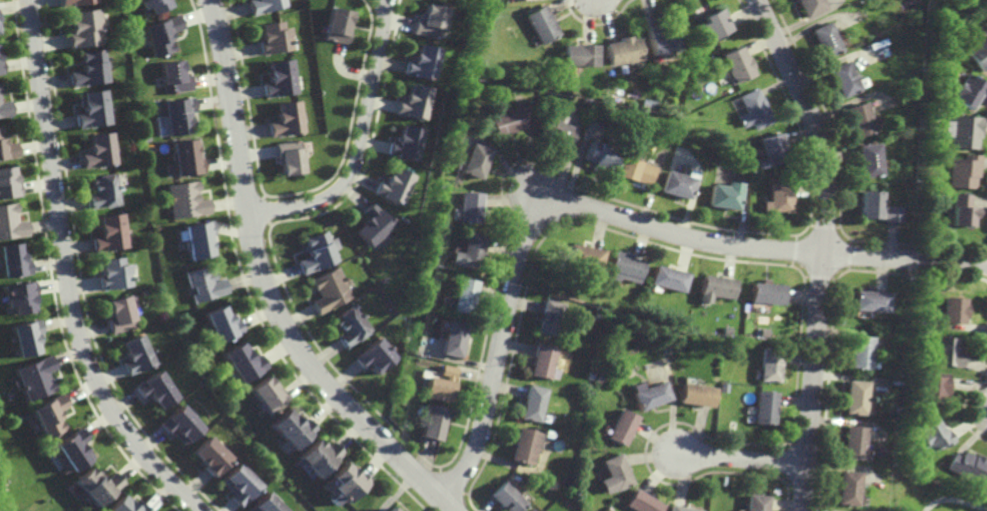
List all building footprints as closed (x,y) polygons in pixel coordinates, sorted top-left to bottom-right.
[(60,9),(98,3),(98,0),(58,0),(60,9)] [(140,11),(148,8),(151,14),(171,6),(169,0),(136,0),(140,11)] [(254,14),(287,5),(286,0),(250,0),(254,14)] [(793,1),(794,0),(820,0),(823,6),(803,16),(798,5),(796,6),(793,1)] [(444,40),(450,8),(425,3),(422,19),(417,18),(414,34),(444,40)] [(543,4),(523,16),(541,46),(561,34),(543,4)] [(330,7),(323,40),(348,45),(355,12),(330,7)] [(720,7),(701,16),(704,22),(695,26),(703,42),(730,29),(720,7)] [(64,13),(69,49),(103,44),(97,8),(64,13)] [(141,27),(152,58),(175,50),(170,33),(182,28),(177,14),(141,27)] [(259,24),(263,42),(261,43),(263,55),(295,49),(290,27),(284,28),(282,19),(259,24)] [(822,57),(809,27),(827,19),(841,48),(822,57)] [(651,55),(678,49),(674,29),(647,35),(651,55)] [(967,49),(986,34),(986,67),(983,70),(967,49)] [(603,43),(608,67),(641,61),(637,37),(603,43)] [(957,53),(950,48),(955,42),(961,47),(957,53)] [(562,44),(563,67),(597,66),(597,43),(562,44)] [(417,44),(413,61),(408,60),(405,74),(433,80),(439,48),(417,44)] [(945,53),(939,49),(942,45),(947,49),(945,53)] [(740,46),(720,55),(733,84),(753,74),(740,46)] [(79,52),(82,71),(69,72),(71,87),(108,83),(104,49),(79,52)] [(268,62),(270,81),(264,82),(266,98),(297,94),(292,58),(268,62)] [(163,94),(159,62),(182,59),(184,74),(189,73),(192,90),(163,94)] [(840,97),(827,68),(845,59),(859,88),(840,97)] [(967,71),(986,82),(986,90),(984,97),(977,93),(970,107),(953,98),(956,92),(954,91),(959,81),(961,82),(967,71)] [(409,83),(405,100),(400,98),(396,114),(425,121),(432,88),(409,83)] [(737,96),(756,88),(771,122),(753,131),(750,124),(740,128),(734,115),(744,111),(737,96)] [(81,93),(84,112),(75,113),(77,128),(110,124),(105,89),(81,93)] [(161,102),(167,136),(192,132),(189,113),(194,112),(192,97),(161,102)] [(854,136),(844,105),(862,99),(873,130),(854,136)] [(275,104),(277,121),(268,122),(270,138),(304,133),(299,100),(275,104)] [(10,116),(8,101),(0,102),(0,118),(10,116)] [(487,117),(495,138),(525,127),(517,106),(487,117)] [(575,129),(562,123),(564,117),(556,113),(552,122),(544,118),(535,137),(565,151),(575,129)] [(978,116),(978,115),(981,116),(979,137),(977,137),(977,148),(951,146),(954,114),(978,116)] [(399,141),(392,139),(389,154),(416,160),(423,129),(403,124),(399,141)] [(81,154),(83,168),(117,164),(113,130),(89,133),(91,153),(81,154)] [(780,132),(758,138),(763,157),(754,159),(756,169),(788,160),(780,132)] [(169,141),(174,177),(204,173),(202,160),(198,160),(195,138),(169,141)] [(15,157),(13,142),(1,144),(0,139),(0,159),(15,157)] [(274,144),(280,176),(305,172),(299,139),(274,144)] [(609,170),(616,149),(589,140),(582,160),(609,170)] [(860,175),(856,143),(876,141),(880,173),(860,175)] [(470,143),(459,173),(481,180),(492,150),(470,143)] [(978,176),(975,176),(974,188),(948,186),(950,157),(963,158),(963,152),(980,154),(978,176)] [(654,166),(622,157),(616,175),(648,185),(654,166)] [(18,196),(13,165),(0,167),(0,199),(18,196)] [(381,179),(375,194),(403,206),(416,174),(393,165),(387,181),(381,179)] [(664,170),(658,193),(688,200),(694,178),(664,170)] [(90,176),(93,193),(86,194),(89,210),(123,204),(118,171),(90,176)] [(736,211),(740,184),(725,181),(724,186),(709,184),(706,206),(736,211)] [(790,212),(760,211),(760,200),(767,200),(768,181),(791,182),(790,212)] [(167,185),(171,218),(210,213),(208,197),(197,199),(195,182),(167,185)] [(878,209),(884,209),(884,205),(899,205),(899,221),(883,221),(883,218),(877,218),(877,216),(859,216),(859,188),(877,188),(878,209)] [(458,192),(458,221),(480,221),(481,192),(458,192)] [(974,216),(971,216),(971,226),(951,224),(953,193),(970,194),(969,205),(975,206),(974,216)] [(360,213),(366,218),(353,230),(370,248),(377,242),(381,246),(392,237),(386,231),(394,224),(373,201),(360,213)] [(28,235),(26,220),(16,221),(14,202),(0,204),(0,239),(28,235)] [(98,216),(101,235),(92,237),(95,252),(128,247),(123,212),(98,216)] [(210,220),(183,226),(191,260),(214,255),(210,236),(213,235),(210,220)] [(302,239),(310,257),(299,262),(304,275),(338,260),(334,250),(341,247),(336,235),(328,239),(324,229),(302,239)] [(465,230),(461,252),(451,250),(448,264),(478,270),(485,234),(465,230)] [(29,274),(27,259),(22,259),(19,241),(0,243),(0,279),(29,274)] [(569,243),(565,265),(599,270),(603,249),(569,243)] [(612,250),(605,279),(618,282),(618,279),(638,283),(644,258),(612,250)] [(99,260),(102,277),(99,277),(101,291),(133,286),(130,263),(123,264),(122,256),(99,260)] [(183,272),(194,303),(228,291),(223,278),(217,280),(211,262),(183,272)] [(310,280),(319,297),(311,301),(318,315),(355,296),(338,265),(310,280)] [(655,265),(650,285),(683,293),(688,273),(655,265)] [(702,274),(697,302),(710,304),(712,296),(731,299),(734,279),(702,274)] [(457,276),(450,310),(470,314),(477,280),(457,276)] [(752,283),(750,301),(782,304),(783,285),(769,283),(768,280),(762,279),(761,284),(752,283)] [(0,285),(3,308),(10,306),(11,314),(33,311),(30,297),(36,296),(33,280),(0,285)] [(885,312),(852,310),(853,290),(886,292),(885,312)] [(106,301),(111,317),(108,318),(112,334),(138,326),(129,294),(106,301)] [(966,317),(965,317),(964,323),(944,322),(945,296),(966,297),(966,303),(967,304),(966,317)] [(542,300),(535,332),(555,337),(562,304),(542,300)] [(202,313),(216,344),(243,331),(237,319),(232,321),(224,303),(202,313)] [(354,304),(332,320),(342,333),(336,337),(345,350),(373,330),(354,304)] [(36,318),(8,326),(16,358),(39,352),(35,335),(40,334),(36,318)] [(445,319),(466,324),(459,358),(438,353),(445,319)] [(122,342),(129,359),(123,362),(129,375),(155,363),(142,333),(122,342)] [(867,369),(847,367),(850,335),(869,336),(867,369)] [(376,374),(396,356),(378,336),(353,358),(363,369),(368,365),(376,374)] [(956,346),(954,346),(954,351),(964,352),(963,366),(953,365),(934,364),(936,336),(956,338),(956,346)] [(221,354),(238,383),(266,366),(258,353),(253,356),(244,340),(221,354)] [(535,343),(528,375),(548,380),(555,348),(535,343)] [(757,380),(777,382),(780,351),(759,350),(757,380)] [(11,369),(24,402),(54,390),(47,372),(55,369),(50,354),(11,369)] [(425,375),(420,399),(449,405),(457,368),(441,365),(439,374),(444,375),(443,379),(425,375)] [(161,368),(134,386),(142,399),(148,395),(159,411),(180,397),(161,368)] [(948,386),(949,386),(949,396),(947,395),(946,404),(918,402),(920,375),(935,376),(935,372),(948,373),(948,386)] [(266,373),(246,388),(266,414),(286,400),(266,373)] [(862,414),(842,413),(845,380),(865,381),(862,414)] [(629,386),(638,411),(669,399),(662,381),(643,388),(640,381),(629,386)] [(526,382),(519,417),(539,421),(546,386),(526,382)] [(680,383),(677,403),(710,408),(713,387),(680,383)] [(755,391),(775,393),(773,425),(752,424),(755,391)] [(27,409),(43,440),(65,430),(55,411),(67,405),(61,392),(27,409)] [(181,403),(158,424),(168,435),(172,432),(185,446),(204,428),(181,403)] [(425,404),(418,436),(440,441),(447,409),(425,404)] [(284,407),(264,425),(290,452),(315,429),(305,418),(299,423),(284,407)] [(619,408),(605,439),(624,447),(638,417),(619,408)] [(943,431),(948,428),(956,440),(942,449),(940,445),(931,450),(927,443),(925,445),(919,434),(921,433),(918,427),(935,417),(943,431)] [(860,460),(841,458),(843,425),(861,427),(860,460)] [(79,427),(52,445),(71,472),(92,458),(83,443),(87,440),(79,427)] [(516,427),(509,460),(534,465),(540,432),(516,427)] [(209,434),(191,453),(204,465),(201,468),(213,479),(233,457),(209,434)] [(314,437),(294,458),(316,479),(343,453),(331,441),(325,447),(314,437)] [(974,455),(974,454),(975,455),(976,454),(986,460),(986,461),(986,462),(975,483),(946,466),(955,452),(961,456),(964,450),(974,455)] [(600,460),(607,477),(598,481),(605,496),(633,483),(619,452),(600,460)] [(344,459),(328,477),(335,484),(330,489),(347,504),(368,481),(344,459)] [(239,463),(222,479),(234,492),(229,497),(239,507),(261,486),(239,463)] [(72,482),(95,508),(123,483),(113,471),(103,479),(91,465),(72,482)] [(855,506),(836,505),(838,471),(857,472),(855,506)] [(489,496),(505,510),(519,510),(526,504),(504,481),(489,496)] [(624,505),(633,510),(659,510),(663,505),(634,488),(624,505)] [(248,510),(289,510),(267,490),(248,510)] [(102,510),(148,510),(139,502),(135,506),(120,492),(102,510)] [(745,510),(767,510),(768,496),(747,494),(745,510)]
